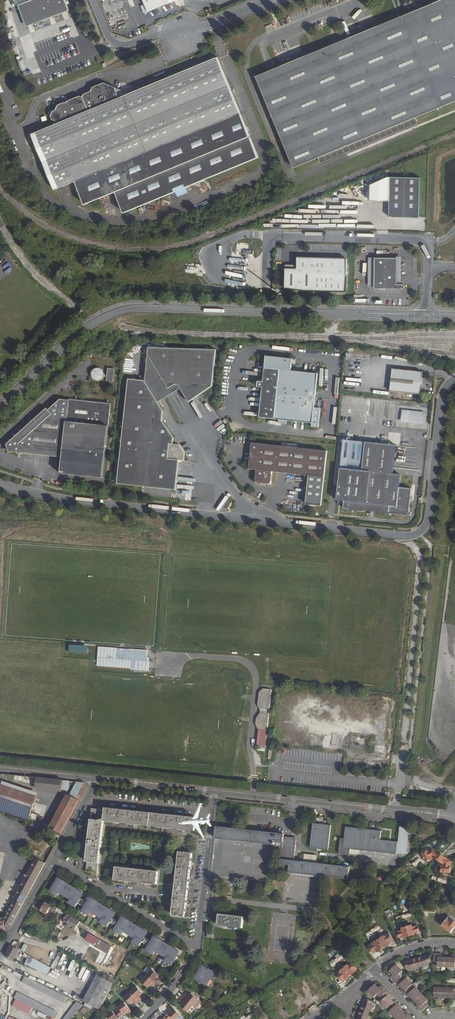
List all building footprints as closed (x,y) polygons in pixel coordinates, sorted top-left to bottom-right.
[(26,26),(69,10),(65,0),(16,0),(26,26)] [(149,12),(157,8),(156,6),(160,4),(161,7),(176,0),(144,0),(149,12)] [(448,105),(454,102),(454,0),(442,0),(410,13),(448,105)] [(256,76),(293,168),(318,157),(416,118),(448,105),(410,13),(256,76)] [(57,121),(31,132),(54,187),(75,179),(84,202),(114,190),(123,211),(175,191),(185,187),(258,158),(217,57),(126,94),(117,97),(115,94),(117,89),(101,81),(91,86),(89,90),(82,92),(81,95),(78,94),(56,103),(55,109),(52,110),(49,115),(51,118),(56,119),(57,121)] [(416,118),(318,157),(320,162),(418,122),(416,118)] [(394,220),(424,220),(425,180),(395,180),(394,220)] [(175,191),(177,196),(187,191),(185,187),(175,191)] [(349,293),(350,260),(301,258),(300,270),(289,269),(288,290),(308,292),(349,293)] [(397,284),(397,258),(373,258),(372,286),(378,286),(377,288),(403,289),(404,288),(405,287),(405,285),(404,284),(403,284),(402,284),(397,284)] [(216,349),(149,345),(148,353),(169,387),(176,383),(179,383),(189,401),(213,385),(216,349)] [(148,353),(145,379),(158,401),(181,387),(179,383),(176,383),(169,387),(148,353)] [(262,388),(259,417),(279,419),(288,420),(312,423),(311,426),(319,427),(321,408),(314,407),(318,374),(291,371),(292,359),(266,356),(263,382),(258,381),(258,382),(257,387),(262,388)] [(90,372),(90,373),(90,375),(91,376),(92,377),(93,378),(94,378),(95,378),(96,378),(97,378),(99,378),(99,377),(100,377),(101,376),(102,375),(105,375),(105,379),(112,380),(113,366),(106,366),(105,372),(102,372),(102,371),(102,370),(102,369),(101,368),(101,367),(100,367),(99,366),(98,366),(97,365),(96,365),(95,365),(94,366),(93,366),(92,367),(91,368),(90,369),(90,370),(90,371),(90,372)] [(393,366),(391,388),(422,391),(424,368),(393,366)] [(128,376),(117,483),(176,489),(179,460),(184,460),(185,453),(180,444),(174,442),(175,436),(165,419),(162,408),(158,401),(145,379),(144,378),(128,376)] [(48,410),(9,446),(11,450),(63,455),(62,458),(61,474),(103,478),(108,426),(110,404),(110,403),(68,399),(68,400),(59,399),(48,410)] [(375,403),(375,415),(385,416),(385,419),(395,420),(395,404),(375,403)] [(6,445),(9,453),(62,458),(63,455),(11,450),(9,446),(48,410),(46,408),(6,445)] [(403,410),(402,422),(425,423),(426,411),(403,410)] [(344,440),(338,501),(345,501),(345,508),(358,509),(358,511),(361,511),(362,511),(364,511),(364,510),(370,510),(374,511),(389,512),(409,515),(412,488),(400,487),(401,474),(393,474),(396,445),(344,440)] [(251,444),(249,470),(256,470),(255,483),(272,485),(273,472),(309,476),(325,477),(328,452),(251,444)] [(325,477),(309,476),(307,504),(323,506),(325,477)] [(87,646),(68,645),(68,652),(87,653),(87,646)] [(147,650),(98,647),(97,665),(131,668),(131,669),(149,670),(149,661),(147,661),(147,650)] [(260,713),(256,718),(255,723),(258,729),(256,746),(265,747),(269,710),(271,690),(263,689),(259,693),(258,705),(260,709),(260,713)] [(37,778),(36,788),(62,791),(63,780),(37,778)] [(3,785),(36,796),(38,792),(4,781),(3,785)] [(76,782),(70,795),(80,800),(87,787),(84,782),(76,782)] [(0,793),(0,808),(29,818),(32,809),(35,810),(36,807),(33,806),(36,796),(3,785),(0,793)] [(68,794),(47,831),(59,838),(80,800),(70,795),(68,794)] [(184,830),(195,831),(197,818),(105,808),(105,810),(93,809),(90,831),(88,851),(87,861),(88,861),(87,871),(98,872),(99,863),(103,827),(104,821),(113,822),(120,823),(134,824),(149,826),(162,827),(173,829),(184,830)] [(327,850),(331,826),(314,824),(310,848),(327,850)] [(216,827),(215,838),(273,845),(273,847),(282,848),(279,872),(285,873),(322,877),(347,881),(349,868),(316,864),(317,856),(304,854),(303,862),(293,861),(296,839),(284,837),(284,835),(216,827)] [(340,840),(338,855),(349,856),(350,850),(395,856),(395,854),(405,856),(408,829),(399,828),(397,844),(379,841),(380,832),(345,828),(343,840),(340,840)] [(422,853),(426,862),(432,859),(431,857),(433,857),(436,852),(432,849),(422,853)] [(180,852),(173,915),(185,917),(192,853),(180,852)] [(433,857),(436,859),(442,863),(443,864),(447,860),(436,852),(433,857)] [(14,898),(13,897),(9,906),(11,907),(5,919),(0,918),(0,931),(8,931),(46,863),(37,858),(14,898)] [(442,866),(441,872),(450,873),(450,862),(447,860),(443,864),(443,866),(442,866)] [(117,867),(115,879),(124,880),(145,883),(157,884),(159,871),(117,867)] [(54,885),(51,891),(58,895),(60,892),(71,899),(69,902),(76,907),(79,903),(81,899),(80,898),(83,892),(77,889),(76,890),(74,889),(75,889),(67,884),(67,885),(65,883),(66,882),(60,878),(56,886),(54,885)] [(85,907),(83,911),(90,915),(92,912),(103,919),(101,922),(108,927),(110,923),(113,919),(112,918),(115,912),(109,908),(108,910),(106,909),(107,908),(100,904),(99,904),(97,903),(98,902),(92,898),(89,904),(88,903),(85,907)] [(81,899),(79,903),(85,907),(88,903),(81,899)] [(51,908),(63,915),(65,912),(53,905),(53,906),(47,903),(43,911),(48,914),(51,908)] [(423,909),(424,916),(433,914),(431,907),(423,909)] [(387,917),(393,915),(391,909),(385,912),(387,917)] [(68,914),(62,924),(75,932),(81,922),(68,914)] [(219,914),(218,926),(242,928),(243,917),(219,914)] [(442,925),(451,932),(454,926),(454,921),(449,916),(442,925)] [(117,927),(114,930),(122,935),(124,932),(135,939),(133,942),(140,946),(142,942),(145,938),(144,937),(147,932),(141,928),(140,930),(138,929),(139,928),(131,924),(129,923),(130,921),(124,918),(121,923),(120,922),(117,927)] [(113,919),(110,923),(117,927),(120,922),(113,919)] [(406,926),(409,936),(415,934),(415,933),(419,932),(418,926),(413,927),(412,925),(406,926)] [(398,932),(399,937),(404,936),(405,937),(409,936),(406,926),(402,928),(402,930),(398,931),(398,932)] [(388,933),(378,939),(383,948),(389,944),(389,943),(393,940),(388,933)] [(96,946),(109,954),(113,947),(91,934),(87,940),(96,945),(96,946)] [(149,946),(147,950),(154,955),(156,952),(167,958),(165,961),(172,966),(177,958),(176,957),(179,952),(173,948),(172,949),(170,948),(171,948),(163,943),(163,944),(161,943),(162,941),(156,937),(153,943),(151,942),(149,946)] [(145,938),(142,942),(149,946),(151,942),(145,938)] [(368,945),(373,953),(377,950),(378,951),(383,948),(378,939),(368,945)] [(12,945),(6,956),(14,960),(20,950),(12,945)] [(435,964),(444,965),(453,965),(453,960),(454,960),(454,953),(454,956),(450,956),(444,956),(439,955),(435,955),(435,952),(431,952),(431,960),(435,960),(435,964)] [(422,954),(404,960),(400,961),(403,968),(406,967),(407,969),(425,963),(425,961),(428,960),(426,953),(422,954)] [(49,975),(52,967),(29,956),(25,965),(49,975)] [(203,964),(197,973),(210,980),(215,972),(203,964)] [(394,964),(388,969),(391,974),(394,976),(392,978),(394,981),(397,984),(398,983),(404,989),(403,990),(405,993),(406,992),(412,998),(418,1005),(418,1006),(420,1009),(426,1004),(423,1001),(424,1000),(418,993),(412,987),(411,988),(408,985),(410,984),(404,977),(402,978),(400,976),(397,973),(400,970),(394,964)] [(343,969),(349,976),(353,973),(353,972),(356,970),(352,965),(349,967),(347,965),(343,969)] [(159,975),(151,969),(146,976),(156,984),(160,980),(157,978),(159,975)] [(340,974),(337,976),(342,982),(345,979),(349,976),(343,969),(339,972),(340,974)] [(197,973),(193,979),(206,987),(210,980),(197,973)] [(91,988),(84,999),(101,1008),(110,991),(114,983),(98,974),(91,988)] [(21,981),(63,1002),(66,996),(24,975),(21,981)] [(146,976),(141,982),(148,988),(150,986),(153,988),(156,984),(146,976)] [(379,1000),(385,1007),(387,1005),(390,1008),(388,1009),(394,1016),(397,1018),(409,1018),(410,1018),(407,1015),(407,1016),(400,1010),(394,1003),(395,1002),(393,1000),(392,1000),(386,994),(386,993),(384,991),(382,988),(379,990),(377,987),(373,983),(366,990),(372,996),(376,993),(378,996),(381,998),(379,1000)] [(143,993),(136,986),(130,992),(139,1002),(143,998),(141,995),(143,993)] [(434,997),(453,998),(454,998),(454,999),(454,1000),(454,988),(435,987),(434,997)] [(32,1007),(53,1017),(56,1011),(16,992),(13,998),(15,999),(32,1007)] [(130,992),(124,997),(130,1004),(133,1002),(135,1005),(139,1002),(130,992)] [(189,996),(186,993),(182,998),(192,1006),(198,999),(191,994),(189,996)] [(182,998),(179,1001),(182,1004),(180,1006),(187,1012),(192,1006),(182,998)] [(359,1010),(355,1018),(366,1018),(368,1013),(371,1004),(370,1004),(371,1000),(364,998),(363,1001),(359,1010)] [(29,1014),(32,1007),(15,999),(12,1005),(29,1014)] [(62,1018),(71,1018),(82,1004),(76,1001),(62,1018)] [(131,1012),(124,1002),(118,1007),(119,1008),(116,1010),(121,1016),(126,1013),(127,1014),(131,1012)] [(172,1007),(169,1010),(170,1012),(165,1016),(168,1018),(176,1018),(180,1015),(172,1007)] [(107,1016),(109,1018),(118,1018),(121,1016),(116,1010),(113,1012),(113,1011),(107,1016)]
